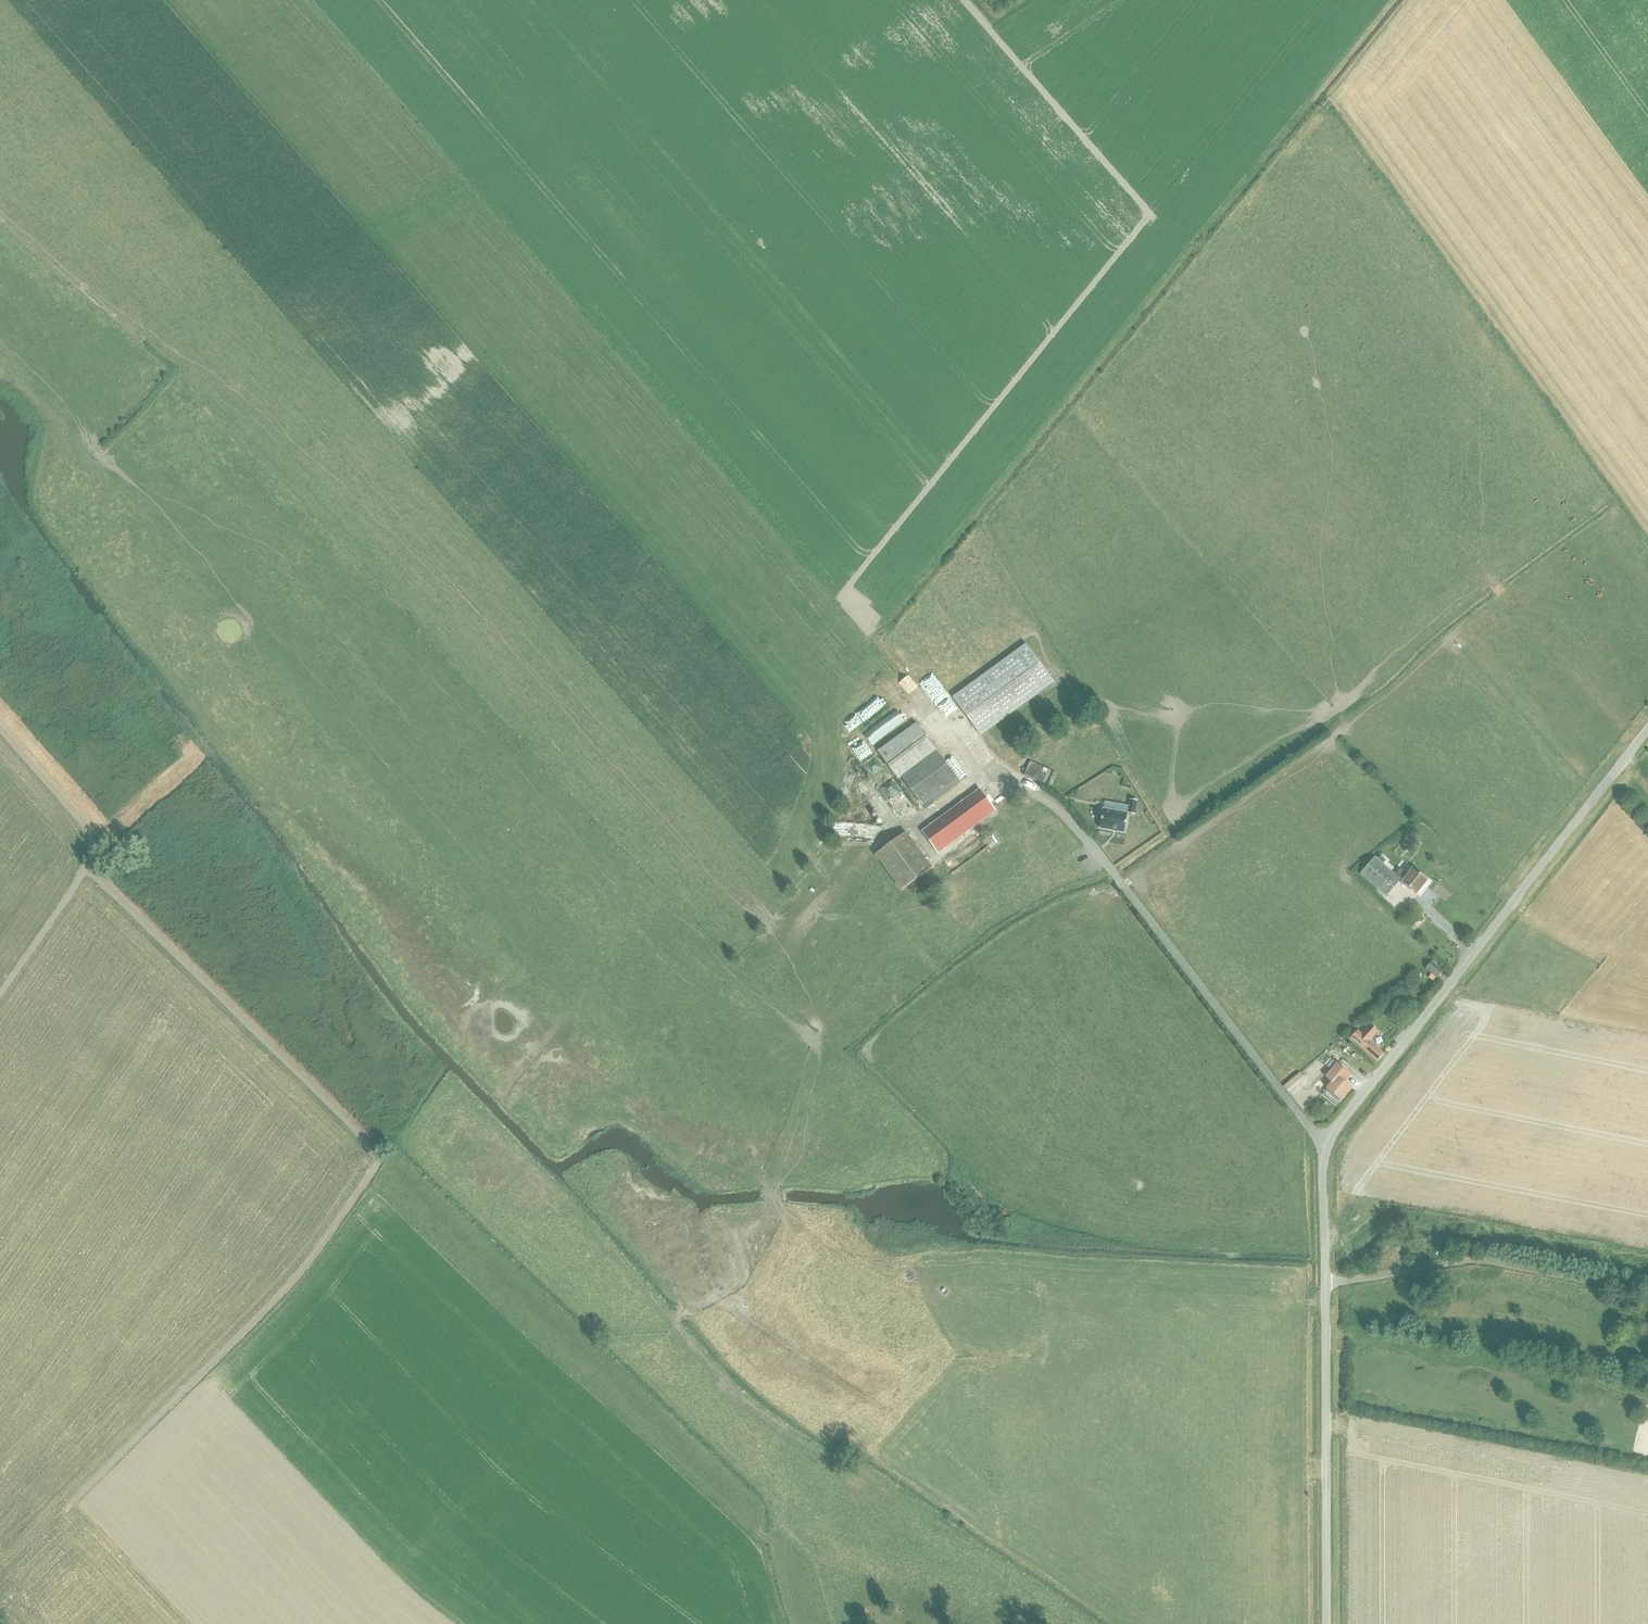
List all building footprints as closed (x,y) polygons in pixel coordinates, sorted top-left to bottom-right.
[(953,697),(981,736),(1054,682),(1026,644),(953,697)] [(941,699),(951,692),(936,671),(926,678),(941,699)] [(910,694),(903,699),(912,713),(919,708),(910,694)] [(902,777),(922,804),(957,778),(917,724),(878,752),(898,778),(902,777)] [(948,753),(962,779),(979,769),(965,744),(948,753)] [(1030,762),(1025,775),(1046,784),(1053,768),(1041,763),(1039,766),(1030,762)] [(922,831),(938,853),(995,810),(980,789),(922,831)] [(1131,800),(1128,812),(1135,813),(1137,801),(1131,800)] [(1128,813),(1103,809),(1100,828),(1125,833),(1128,813)] [(901,890),(932,868),(906,832),(875,854),(901,890)] [(1387,896),(1400,880),(1374,858),(1361,874),(1387,896)] [(986,863),(983,871),(990,874),(993,867),(986,863)] [(1400,883),(1401,883),(1406,888),(1408,886),(1417,893),(1427,880),(1414,869),(1409,875),(1407,874),(1400,883)] [(1425,969),(1437,978),(1443,971),(1431,962),(1425,969)] [(1361,1035),(1357,1031),(1351,1038),(1376,1061),(1383,1055),(1368,1041),(1377,1032),(1370,1025),(1361,1035)] [(1327,1089),(1341,1100),(1351,1087),(1344,1081),(1349,1074),(1337,1064),(1327,1077),(1333,1082),(1327,1089)] [(1295,1087),(1293,1086),(1304,1077),(1300,1073),(1284,1087),(1289,1093),(1295,1087)]
